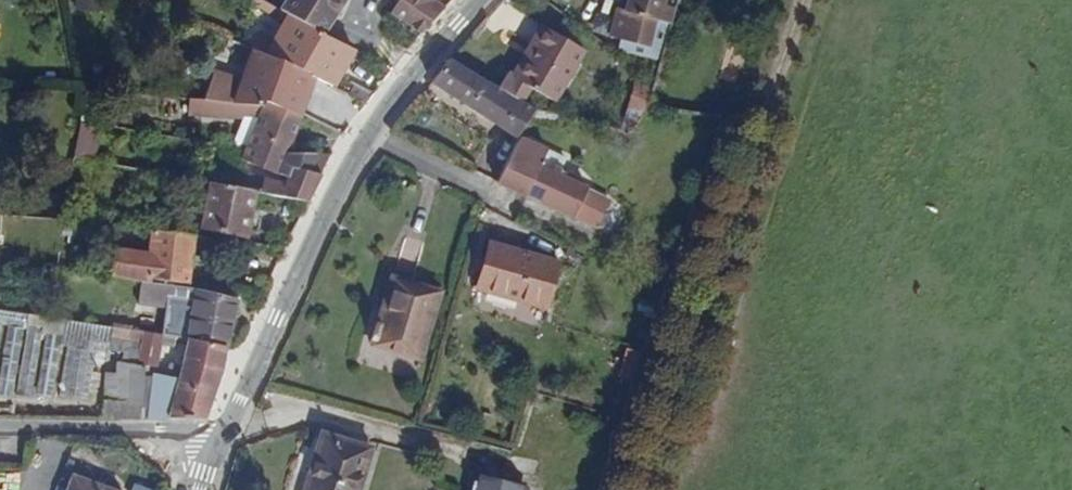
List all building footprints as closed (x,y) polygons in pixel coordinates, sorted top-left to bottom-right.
[(319,34),(322,36),(333,19),(302,0),(288,0),(280,13),(319,34)] [(333,19),(345,0),(302,0),(333,19)] [(420,35),(443,7),(434,1),(434,0),(402,0),(392,16),(420,35)] [(623,11),(617,9),(609,36),(620,39),(649,48),(655,26),(657,21),(662,7),(664,0),(627,0),(623,11)] [(677,0),(664,0),(662,7),(657,21),(671,25),(677,0)] [(497,89),(520,103),(529,88),(552,103),(584,51),(541,25),(529,43),(537,48),(517,79),(511,75),(507,73),(497,89)] [(272,43),(267,58),(278,63),(314,80),(331,88),(352,52),(322,36),(319,34),(306,58),(272,43)] [(537,48),(529,43),(511,75),(517,79),(537,48)] [(518,137),(533,111),(520,103),(497,89),(449,61),(429,86),(518,137)] [(214,70),(203,100),(263,102),(275,70),(252,62),(245,81),(214,70)] [(263,102),(301,116),(314,80),(278,63),(275,70),(263,102)] [(635,83),(629,107),(646,112),(652,88),(635,83)] [(256,121),(245,151),(286,155),(301,116),(263,102),(203,100),(190,100),(189,117),(245,120),(256,121)] [(100,116),(83,113),(81,123),(98,126),(100,116)] [(234,149),(245,151),(256,121),(245,120),(237,141),(234,149)] [(563,162),(519,140),(498,183),(526,196),(572,218),(586,190),(580,188),(583,182),(559,171),(563,162)] [(265,179),(258,194),(306,203),(321,174),(319,174),(329,155),(286,155),(245,151),(241,162),(288,181),(286,184),(265,179)] [(254,196),(208,187),(200,228),(246,238),(254,196)] [(113,248),(109,277),(144,281),(144,278),(189,284),(196,238),(150,233),(148,252),(113,248)] [(557,263),(490,244),(477,289),(544,309),(557,263)] [(139,304),(194,313),(199,291),(142,282),(139,304)] [(438,293),(396,282),(385,321),(379,319),(371,346),(419,360),(438,293)] [(194,313),(187,340),(229,346),(238,301),(199,291),(194,313)] [(0,312),(0,326),(6,327),(21,330),(25,330),(40,333),(46,334),(61,336),(68,337),(67,344),(108,351),(110,351),(114,329),(0,312)] [(6,327),(0,365),(0,386),(11,388),(21,330),(6,327)] [(100,401),(97,419),(137,419),(143,365),(155,367),(160,346),(171,347),(172,338),(114,329),(110,351),(122,353),(121,362),(116,362),(115,370),(107,368),(106,374),(105,374),(100,401)] [(40,333),(25,330),(16,389),(30,392),(40,333)] [(51,396),(59,348),(61,336),(46,334),(36,393),(51,396)] [(102,354),(108,351),(67,344),(68,337),(61,336),(59,348),(66,350),(58,396),(87,401),(95,353),(102,354)] [(150,373),(140,419),(207,420),(223,370),(229,346),(187,340),(182,362),(170,360),(166,377),(150,373)] [(96,401),(95,419),(97,419),(100,401),(105,374),(98,374),(96,401)] [(321,435),(312,465),(318,467),(311,489),(357,489),(369,449),(321,435)] [(72,476),(67,489),(108,489),(72,476)] [(502,483),(474,476),(471,489),(499,489),(502,483)]
